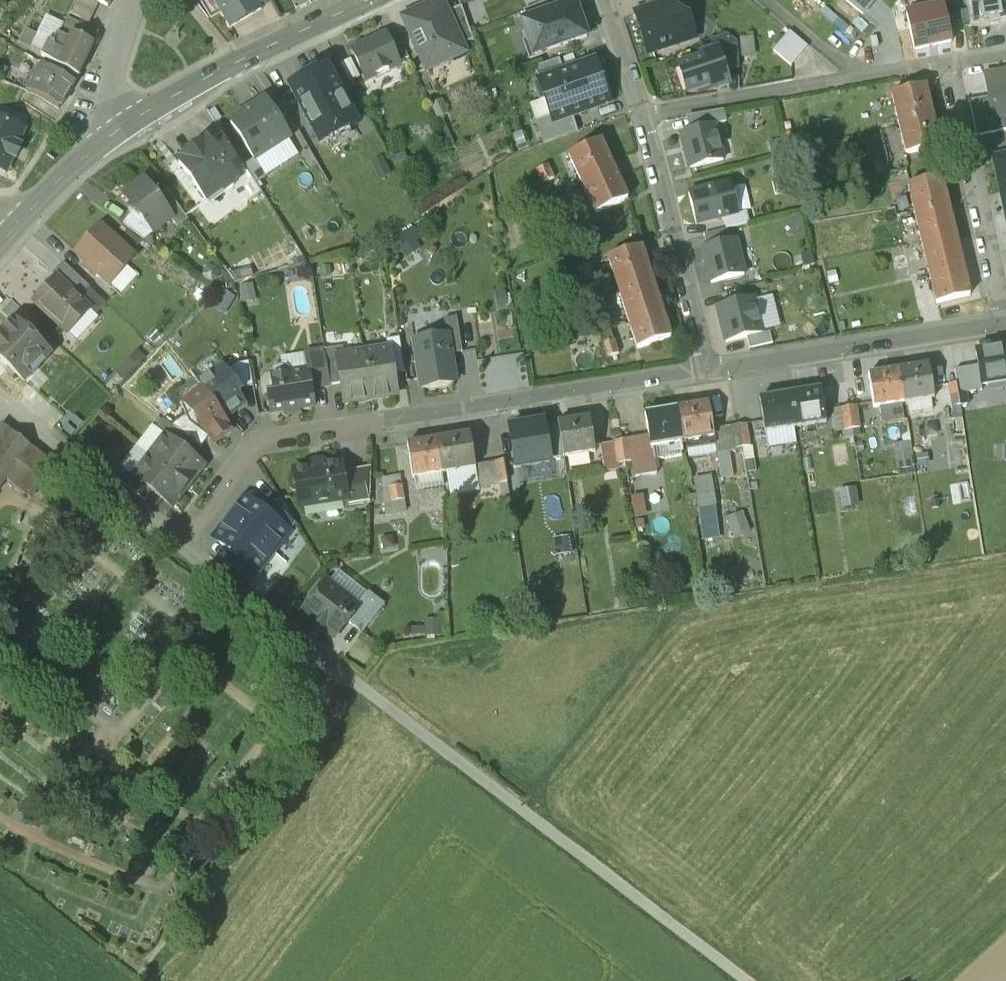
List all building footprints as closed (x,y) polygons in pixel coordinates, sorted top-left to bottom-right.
[(96,0),(76,0),(69,13),(89,23),(99,1),(96,0)] [(231,28),(262,10),(257,0),(216,0),(231,28)] [(297,9),(308,4),(306,0),(292,0),(297,9)] [(441,0),(404,17),(427,68),(464,51),(447,12),(441,0)] [(524,10),(528,21),(562,9),(559,0),(548,0),(524,10)] [(975,24),(1005,18),(1005,0),(971,0),(975,24)] [(528,21),(523,23),(530,43),(534,42),(538,53),(587,36),(575,2),(565,6),(566,8),(562,9),(528,21)] [(669,4),(668,3),(653,8),(636,14),(649,52),(694,37),(688,18),(669,4)] [(461,5),(447,12),(461,44),(473,39),(461,5)] [(907,15),(914,51),(951,43),(943,7),(907,15)] [(69,19),(61,35),(72,40),(76,33),(81,24),(69,19)] [(100,32),(81,24),(76,33),(96,43),(100,32)] [(397,32),(386,37),(398,62),(408,57),(397,32)] [(790,32),(773,51),(791,66),(808,47),(790,32)] [(61,35),(56,44),(50,41),(45,51),(42,56),(79,75),(96,43),(76,33),(72,40),(61,35)] [(385,35),(352,50),(366,81),(399,66),(398,62),(386,37),(385,35)] [(727,35),(710,40),(713,51),(717,50),(725,73),(739,69),(737,43),(727,35)] [(757,53),(757,36),(741,36),(741,53),(757,53)] [(713,51),(700,56),(701,60),(679,67),(687,94),(710,86),(711,90),(728,84),(725,73),(717,50),(713,51)] [(537,67),(541,79),(564,71),(559,59),(537,67)] [(541,79),(538,79),(554,123),(610,103),(602,79),(601,79),(594,60),(564,71),(541,79)] [(44,64),(27,91),(38,95),(59,108),(75,82),(44,64)] [(0,65),(0,81),(10,84),(16,73),(0,65)] [(328,68),(289,88),(321,146),(359,126),(328,68)] [(985,76),(988,98),(991,119),(1005,117),(1005,72),(985,76)] [(237,91),(245,86),(241,80),(233,85),(237,91)] [(925,87),(891,95),(899,125),(932,117),(925,87)] [(988,98),(969,102),(977,137),(999,132),(1005,131),(1005,123),(1005,117),(991,119),(988,98)] [(265,101),(230,123),(254,160),(255,162),(290,140),(265,101)] [(723,111),(688,116),(692,131),(714,125),(726,122),(723,111)] [(932,117),(899,125),(906,155),(940,147),(932,117)] [(5,172),(12,157),(16,158),(20,148),(17,146),(23,130),(0,120),(0,170),(5,172)] [(723,161),(714,125),(692,131),(681,134),(690,169),(723,161)] [(600,141),(568,156),(582,185),(614,170),(600,141)] [(208,142),(178,163),(207,203),(221,192),(226,194),(234,188),(234,184),(236,182),(219,158),(220,153),(215,146),(210,145),(208,142)] [(1001,193),(1005,192),(1005,155),(994,158),(1001,193)] [(266,178),(255,162),(254,160),(244,167),(256,185),(266,178)] [(548,166),(537,171),(543,184),(554,179),(548,166)] [(614,170),(582,185),(596,214),(628,200),(614,170)] [(941,178),(908,186),(915,216),(948,208),(941,178)] [(162,198),(149,180),(128,196),(136,208),(134,212),(137,214),(143,219),(146,217),(158,233),(176,220),(177,219),(162,198)] [(732,184),(688,195),(695,225),(723,218),(739,214),(732,184)] [(171,192),(162,198),(177,219),(176,220),(181,227),(191,221),(171,192)] [(948,208),(915,216),(922,245),(955,237),(948,208)] [(568,210),(557,215),(563,229),(574,223),(568,210)] [(739,214),(723,218),(727,230),(748,224),(745,212),(739,214)] [(146,217),(143,219),(137,214),(128,225),(148,240),(158,233),(146,217)] [(425,243),(413,227),(396,239),(407,256),(425,243)] [(132,257),(103,229),(78,256),(88,264),(84,268),(92,276),(96,272),(108,283),(132,257)] [(704,236),(706,247),(730,242),(727,230),(704,236)] [(955,237),(922,245),(929,274),(962,266),(955,237)] [(735,240),(730,242),(706,247),(702,249),(711,284),(744,276),(735,240)] [(641,248),(608,259),(618,289),(651,278),(641,248)] [(90,289),(64,264),(53,275),(58,280),(80,300),(90,289)] [(589,265),(577,269),(582,283),(593,279),(589,265)] [(962,266),(929,274),(936,304),(970,296),(962,266)] [(651,278),(618,289),(627,319),(661,308),(651,278)] [(80,300),(58,280),(36,304),(65,331),(87,307),(80,300)] [(717,307),(726,343),(746,338),(762,334),(752,298),(717,307)] [(38,326),(12,301),(2,313),(13,324),(14,323),(28,337),(38,326)] [(601,303),(590,307),(591,309),(584,311),(588,324),(606,317),(601,303)] [(661,308),(627,319),(637,349),(671,338),(661,308)] [(448,337),(451,355),(463,353),(457,318),(444,320),(447,337),(448,337)] [(14,323),(13,324),(0,338),(0,359),(26,383),(27,382),(25,379),(33,371),(38,370),(50,357),(28,337),(14,323)] [(762,334),(746,338),(749,350),(772,343),(770,331),(762,334)] [(447,337),(414,343),(421,388),(455,383),(451,355),(448,337),(447,337)] [(400,339),(382,342),(383,351),(389,350),(394,376),(406,374),(400,339)] [(614,341),(602,345),(607,359),(618,355),(614,341)] [(343,349),(324,351),(330,386),(342,385),(337,357),(344,356),(343,349)] [(976,354),(981,386),(1005,382),(1005,349),(976,354)] [(383,351),(363,353),(371,400),(372,400),(372,397),(382,395),(385,398),(397,396),(394,376),(389,350),(383,351)] [(324,351),(305,355),(307,371),(308,371),(311,390),(330,386),(324,351)] [(344,356),(337,357),(342,385),(345,405),(351,404),(354,400),(369,398),(369,401),(371,400),(363,353),(344,356)] [(248,363),(236,365),(226,373),(236,387),(238,386),(241,389),(253,387),(248,363)] [(928,366),(898,371),(903,404),(933,399),(928,366)] [(222,367),(198,384),(203,391),(225,420),(244,406),(236,395),(240,392),(236,387),(226,373),(222,367)] [(288,370),(284,367),(274,368),(271,373),(274,394),(268,395),(271,415),(314,408),(311,390),(308,371),(307,371),(289,374),(288,370)] [(898,371),(868,376),(874,408),(903,404),(898,371)] [(967,406),(964,384),(956,385),(960,407),(967,406)] [(956,385),(948,386),(952,408),(960,407),(956,385)] [(203,391),(182,407),(186,417),(189,424),(208,439),(214,443),(215,443),(222,438),(221,438),(232,430),(225,420),(203,391)] [(820,391),(790,395),(796,428),(825,423),(820,391)] [(790,395),(760,400),(765,433),(796,428),(790,395)] [(708,404),(677,409),(683,443),(714,438),(708,404)] [(856,407),(848,408),(852,431),(859,429),(856,407)] [(848,408),(841,410),(844,432),(852,431),(848,408)] [(677,409),(645,415),(649,437),(651,448),(683,443),(677,409)] [(186,417),(172,427),(191,442),(201,449),(208,439),(189,424),(186,417)] [(172,427),(163,420),(156,429),(165,436),(184,451),(191,442),(172,427)] [(590,420),(560,424),(565,458),(595,453),(590,420)] [(550,460),(544,427),(544,423),(510,428),(516,468),(550,463),(550,460)] [(550,460),(565,458),(560,424),(544,427),(550,460)] [(4,425),(0,430),(0,489),(8,479),(33,499),(58,467),(4,425)] [(746,425),(738,426),(742,449),(749,447),(746,425)] [(738,426),(731,428),(734,450),(742,449),(738,426)] [(472,434),(441,439),(446,473),(478,468),(477,465),(472,434)] [(165,436),(149,457),(188,487),(204,467),(184,451),(165,436)] [(651,448),(649,437),(628,441),(634,477),(655,473),(651,448)] [(441,439),(409,444),(415,478),(446,473),(441,439)] [(898,468),(912,467),(911,442),(897,443),(898,468)] [(619,468),(615,444),(600,447),(605,471),(619,468)] [(188,487),(149,457),(133,477),(152,492),(173,508),(188,487)] [(515,482),(511,459),(505,460),(509,483),(515,482)] [(505,460),(498,461),(502,484),(509,483),(505,460)] [(934,460),(920,462),(922,474),(936,472),(934,460)] [(341,463),(293,470),(295,478),(292,478),(289,482),(290,488),(294,491),(297,490),(300,507),(347,500),(348,499),(343,471),(341,463)] [(491,463),(477,465),(478,468),(481,486),(494,484),(491,463)] [(371,467),(343,471),(348,499),(347,500),(348,507),(370,503),(371,467)] [(133,477),(133,478),(123,470),(116,479),(145,502),(152,492),(133,477)] [(714,473),(695,476),(704,538),(723,536),(714,473)] [(515,482),(509,483),(511,495),(517,494),(515,482)] [(509,483),(502,484),(505,496),(511,495),(509,483)] [(404,486),(393,488),(395,502),(406,500),(404,486)] [(854,490),(841,491),(844,508),(856,506),(854,490)] [(279,499),(267,515),(283,528),(281,530),(287,534),(294,524),(279,499)] [(267,515),(262,512),(264,510),(253,502),(251,505),(247,501),(243,507),(241,506),(239,507),(237,508),(229,519),(273,553),(287,534),(281,530),(283,528),(267,515)] [(728,516),(736,536),(752,530),(745,510),(728,516)] [(273,553),(229,519),(223,530),(222,532),(222,535),(223,536),(219,542),(223,546),(222,548),(232,556),(233,555),(237,558),(258,574),(273,553)] [(258,574),(237,558),(229,567),(251,584),(258,574)] [(361,607),(329,582),(307,613),(339,638),(351,622),(362,608),(361,607)] [(371,593),(361,607),(362,608),(351,622),(366,634),(388,605),(371,593)]
